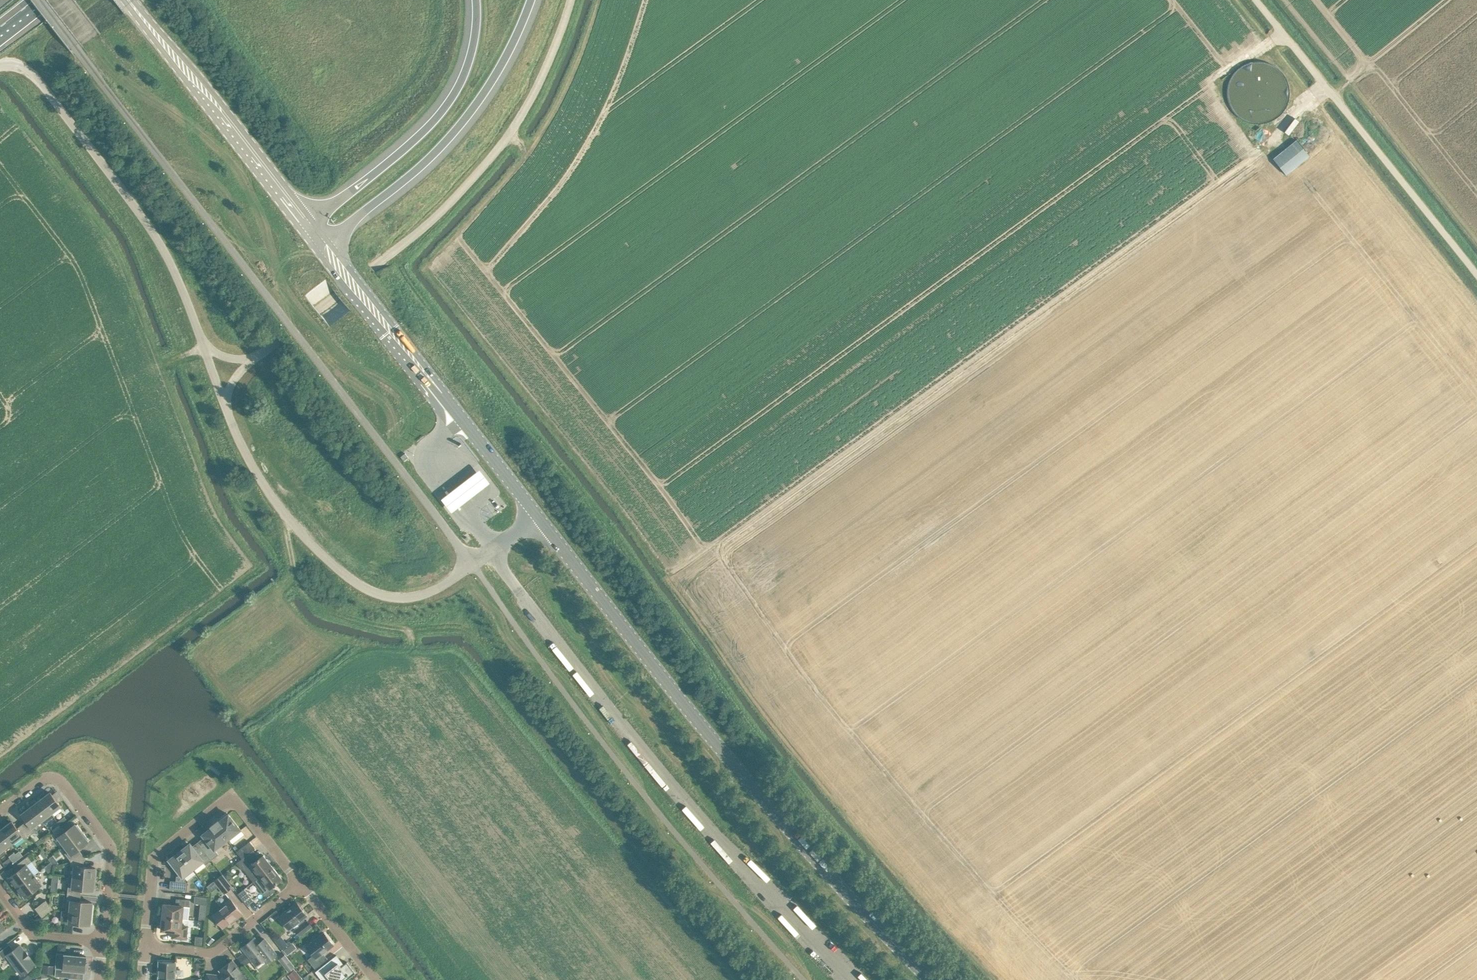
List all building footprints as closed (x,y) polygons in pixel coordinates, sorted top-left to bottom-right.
[(1246,69),(1258,107),(1282,100),(1274,75),(1271,76),(1267,63),(1246,69)] [(1286,174),(1309,156),(1296,140),(1273,159),(1286,174)] [(453,490),(441,498),(452,511),(463,503),(479,490),(489,482),(479,469),(468,478),(453,490)] [(51,813),(61,806),(51,792),(41,799),(51,813)] [(42,820),(51,813),(41,799),(31,807),(42,820)] [(30,835),(35,831),(32,827),(42,820),(31,807),(22,814),(27,820),(22,824),(30,835)] [(241,829),(228,814),(219,821),(219,820),(218,820),(217,820),(214,823),(228,840),(241,829)] [(17,828),(12,821),(3,829),(13,842),(14,844),(23,837),(25,839),(30,835),(22,824),(17,828)] [(212,860),(219,854),(215,850),(228,840),(214,823),(210,826),(211,827),(202,834),(207,840),(200,845),(212,860)] [(83,832),(77,824),(75,825),(75,824),(65,831),(62,826),(51,834),(55,840),(59,837),(65,845),(83,832)] [(0,830),(0,845),(3,849),(13,842),(3,829),(0,830)] [(71,861),(85,857),(79,849),(88,842),(87,841),(89,839),(83,832),(65,845),(69,850),(65,853),(71,861)] [(252,834),(251,842),(257,843),(259,836),(252,834)] [(242,858),(248,854),(255,848),(250,841),(237,851),(242,858)] [(195,850),(190,844),(180,852),(193,868),(203,861),(206,864),(212,860),(200,845),(195,850)] [(185,882),(185,879),(183,876),(193,868),(180,852),(170,860),(179,872),(177,874),(176,881),(170,880),(170,889),(187,891),(188,882),(185,882)] [(248,854),(242,858),(237,863),(242,869),(243,868),(254,882),(255,881),(273,867),(263,855),(254,862),(248,854)] [(17,887),(34,875),(27,865),(32,861),(28,856),(18,863),(21,868),(9,877),(11,879),(9,880),(13,885),(15,884),(17,887)] [(85,857),(71,861),(69,876),(74,877),(94,879),(94,877),(96,877),(97,871),(95,870),(95,868),(84,867),(85,857)] [(268,894),(273,890),(271,887),(282,878),(273,867),(255,881),(265,894),(268,894)] [(222,874),(214,880),(224,893),(232,887),(222,874)] [(25,897),(41,885),(34,875),(17,887),(20,891),(18,892),(22,897),(23,896),(25,897)] [(95,888),(96,882),(94,881),(94,879),(74,877),(74,883),(69,883),(67,894),(81,895),(81,889),(93,890),(93,888),(95,888)] [(247,904),(253,900),(245,889),(238,893),(247,904)] [(93,913),(94,904),(92,903),(92,902),(80,901),(81,895),(67,894),(66,911),(93,913)] [(207,903),(208,897),(201,896),(195,896),(194,904),(207,905),(207,903)] [(189,919),(190,900),(186,900),(176,898),(176,905),(164,904),(163,917),(182,918),(189,919)] [(236,919),(243,914),(230,899),(224,903),(225,905),(213,915),(217,919),(223,927),(235,917),(236,919)] [(39,913),(49,905),(46,900),(35,908),(39,913)] [(306,921),(304,918),(307,915),(297,902),(279,916),(289,929),(297,923),(300,926),(295,929),(300,935),(312,926),(307,920),(306,921)] [(42,918),(53,910),(49,905),(39,913),(42,918)] [(92,923),(93,913),(66,911),(62,910),(62,911),(61,922),(90,924),(90,923),(92,923)] [(187,939),(188,929),(188,926),(181,926),(182,918),(163,917),(162,930),(173,931),(172,937),(187,939)] [(315,968),(320,965),(328,958),(323,953),(334,945),(324,932),(306,946),(313,955),(308,959),(315,968)] [(255,937),(242,947),(248,955),(256,965),(264,959),(267,962),(277,954),(271,946),(265,939),(264,939),(259,943),(255,937)] [(9,944),(0,951),(0,954),(3,957),(6,955),(21,975),(35,965),(20,944),(14,949),(9,944)] [(33,949),(37,955),(42,952),(38,946),(33,949)] [(288,946),(283,950),(287,954),(291,951),(288,946)] [(87,970),(87,963),(86,963),(86,956),(65,954),(64,969),(56,968),(55,976),(69,977),(70,970),(85,971),(85,970),(87,970)] [(52,955),(52,963),(60,964),(61,956),(52,955)] [(288,971),(294,967),(285,955),(279,960),(288,971)] [(334,958),(337,955),(336,955),(315,971),(322,979),(346,979),(356,973),(347,962),(341,967),(334,958)] [(302,958),(295,965),(303,975),(311,968),(302,958)] [(246,977),(239,968),(232,960),(219,970),(221,973),(219,975),(207,973),(206,979),(243,979),(246,977)] [(176,962),(159,961),(158,979),(175,979),(176,962)] [(288,975),(292,979),(302,979),(303,979),(295,969),(288,975)]
